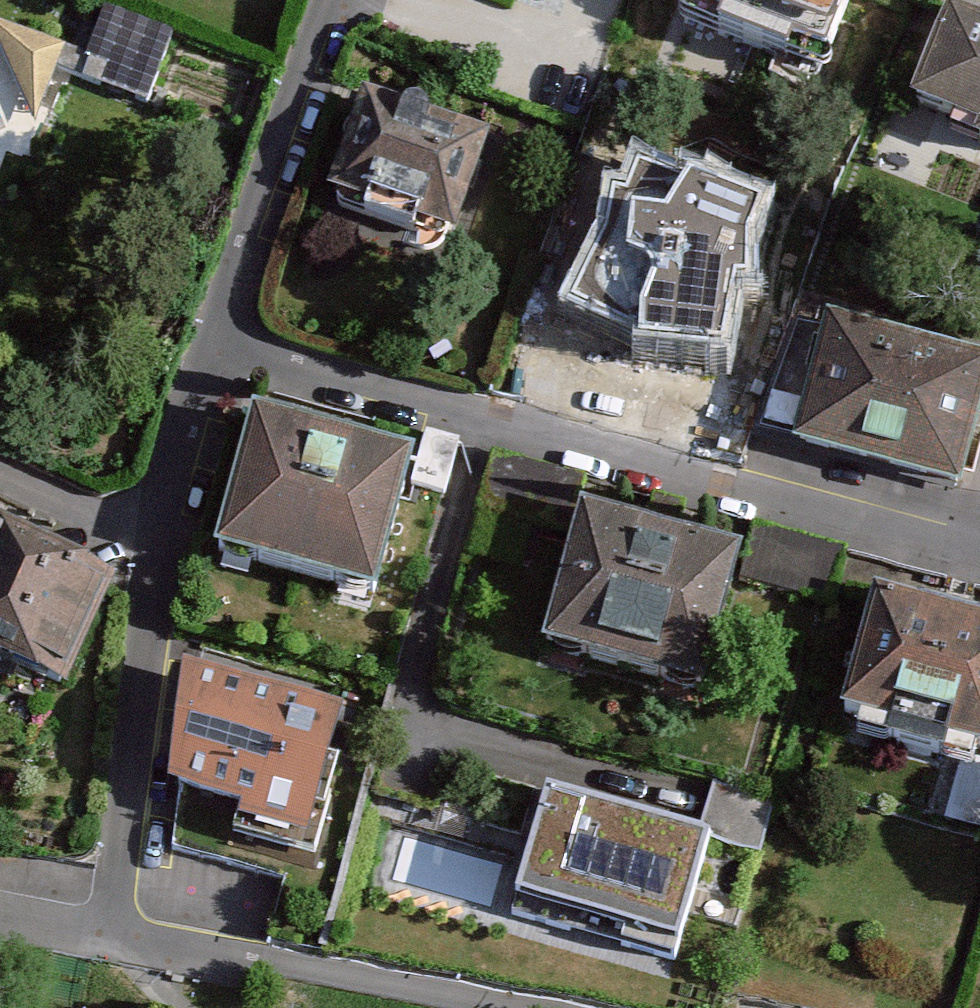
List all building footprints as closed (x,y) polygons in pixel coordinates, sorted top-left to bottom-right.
[(696,13),(821,58),(842,0),(700,0),(696,13)] [(183,32),(110,3),(84,70),(157,99),(183,32)] [(953,7),(921,92),(979,114),(979,17),(953,7)] [(0,27),(0,40),(40,125),(68,54),(0,27)] [(493,136),(372,89),(338,194),(453,238),(493,136)] [(632,149),(556,310),(631,363),(732,372),(774,190),(632,149)] [(979,392),(979,364),(833,323),(797,437),(956,485),(979,392)] [(418,445),(259,403),(222,547),(381,588),(418,445)] [(570,537),(585,480),(496,457),(481,514),(570,537)] [(739,557),(582,515),(575,542),(542,651),(699,696),(721,619),(739,557)] [(848,548),(758,525),(743,584),(833,606),(848,548)] [(59,695),(108,589),(0,540),(0,668),(59,695)] [(880,593),(844,722),(979,760),(979,621),(880,593)] [(339,721),(191,684),(164,793),(241,812),(237,828),(307,846),(339,721)] [(716,838),(560,793),(532,921),(600,947),(610,911),(648,924),(656,896),(699,911),(716,838)]
